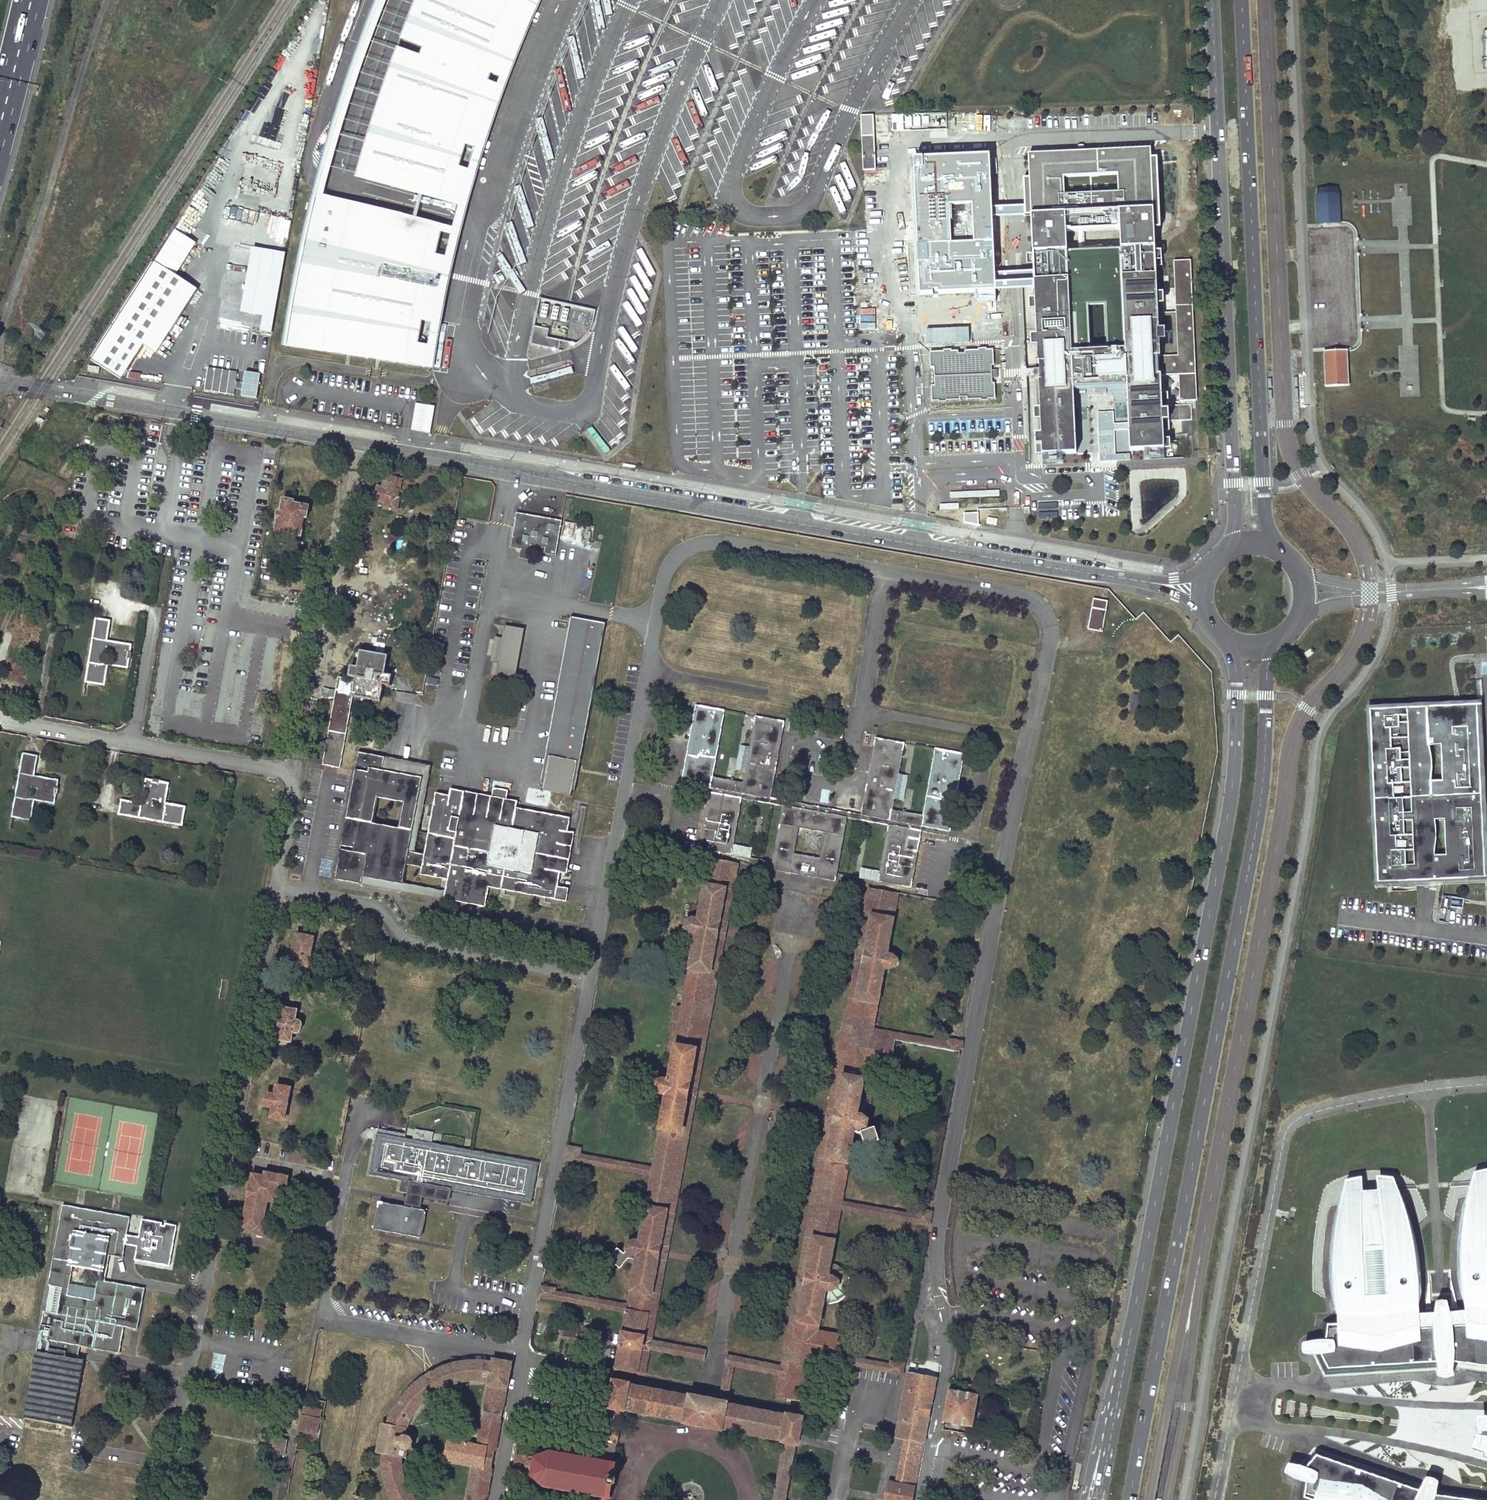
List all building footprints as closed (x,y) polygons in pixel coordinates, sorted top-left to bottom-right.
[(401,52),(394,71),(385,99),(383,98),(378,115),(392,119),(388,133),(373,129),(368,145),(375,147),(371,161),(366,178),(462,204),(467,188),(471,174),(457,170),(461,154),(465,142),(479,147),(485,128),(493,105),(499,89),(485,83),(490,71),(504,76),(513,52),(523,27),(535,1),(535,0),(421,0),(417,10),(406,39),(425,46),(420,60),(401,52)] [(862,137),(863,171),(876,171),(875,137),(862,137)] [(1039,381),(1042,455),(1076,453),(1073,389),(1100,388),(1127,387),(1129,451),(1164,449),(1161,376),(1158,376),(1158,358),(1160,358),(1152,169),(1151,145),(1029,150),(1031,201),(1031,206),(1031,216),(1038,363),(1040,363),(1040,370),(1041,381),(1039,381)] [(992,155),(915,157),(919,292),(996,291),(994,217),(994,207),(992,155)] [(1339,188),(1316,189),(1317,225),(1341,224),(1339,188)] [(286,345),(428,366),(431,349),(416,347),(421,319),(436,321),(441,294),(448,261),(433,258),(441,228),(315,197),(309,221),(302,253),(296,283),(290,317),(286,345)] [(175,229),(154,261),(175,275),(196,243),(175,229)] [(274,335),(285,254),(252,249),(243,315),(264,318),(261,333),(274,335)] [(113,327),(155,354),(197,289),(175,275),(154,261),(113,327)] [(263,319),(241,315),(244,296),(222,292),(217,326),(261,332),(263,319)] [(559,350),(561,340),(547,337),(549,329),(534,326),(531,344),(559,350)] [(958,351),(930,353),(930,368),(934,368),(935,386),(931,386),(932,402),(960,401),(960,398),(967,397),(967,400),(995,399),(995,383),(993,383),(992,365),(994,365),(993,349),(965,351),(965,354),(958,354),(958,351)] [(1348,350),(1323,351),(1325,387),(1350,385),(1348,350)] [(238,373),(209,369),(206,392),(234,397),(238,373)] [(545,383),(558,378),(555,371),(542,376),(545,383)] [(259,400),(260,375),(244,374),(242,399),(259,400)] [(435,407),(416,404),(412,430),(431,433),(435,407)] [(593,429),(588,434),(605,454),(610,450),(593,429)] [(437,468),(436,477),(448,479),(449,470),(437,468)] [(377,487),(375,500),(386,502),(384,508),(397,511),(399,499),(396,499),(398,491),(400,492),(402,480),(385,477),(383,488),(377,487)] [(436,477),(434,485),(447,487),(448,479),(436,477)] [(1000,490),(949,492),(949,498),(1000,496),(1000,490)] [(275,533),(300,537),(304,519),(306,519),(308,507),(293,504),(293,501),(282,500),(279,513),(277,512),(275,520),(277,520),(275,533)] [(516,513),(515,520),(525,522),(526,515),(516,513)] [(515,520),(510,548),(520,550),(530,551),(531,546),(545,548),(544,554),(556,556),(561,521),(526,515),(525,522),(515,520)] [(997,519),(987,518),(986,524),(996,526),(997,519)] [(576,540),(579,525),(565,522),(562,537),(576,540)] [(520,550),(519,559),(529,561),(530,551),(520,550)] [(1102,633),(1108,603),(1093,600),(1088,631),(1102,633)] [(606,623),(570,616),(538,784),(574,791),(606,623)] [(105,683),(107,665),(103,663),(103,660),(104,653),(112,654),(111,661),(128,664),(129,659),(130,659),(131,653),(132,645),(111,641),(110,645),(106,645),(107,640),(110,620),(94,618),(91,639),(93,639),(90,659),(88,658),(85,680),(105,683)] [(517,679),(525,631),(504,627),(502,640),(492,639),(488,662),(498,664),(496,675),(517,679)] [(338,690),(326,765),(340,767),(352,697),(353,694),(380,699),(383,686),(390,687),(392,676),(382,674),(385,656),(360,651),(357,668),(353,667),(351,677),(353,678),(358,679),(357,685),(352,684),(350,692),(338,690)] [(107,665),(127,668),(128,664),(111,661),(103,660),(103,663),(107,665)] [(1454,720),(1477,719),(1476,704),(1454,705),(1454,720)] [(888,825),(878,881),(911,888),(921,831),(949,836),(963,754),(935,749),(923,815),(892,810),(904,743),(874,738),(860,814),(770,797),(784,722),(755,716),(743,783),(712,777),(725,711),(695,705),(691,731),(681,787),(708,793),(698,849),(731,855),(741,798),(782,806),(771,869),(835,881),(846,817),(888,825)] [(1454,705),(1368,709),(1377,884),(1380,884),(1380,883),(1485,878),(1482,816),(1472,817),(1471,796),(1481,795),(1477,719),(1454,720),(1454,705)] [(516,808),(504,806),(505,799),(506,791),(492,788),(490,796),(489,803),(449,796),(436,793),(424,855),(414,853),(430,769),(385,760),(386,757),(358,752),(356,766),(369,768),(368,772),(355,769),(341,845),(354,848),(353,851),(340,849),(334,879),(401,891),(403,883),(406,864),(422,867),(421,875),(447,880),(446,888),(452,889),(449,900),(485,907),(489,888),(566,902),(569,889),(557,887),(559,872),(567,831),(570,818),(516,808)] [(12,815),(31,818),(34,800),(29,799),(30,794),(32,788),(39,789),(38,796),(55,798),(55,794),(57,794),(58,788),(57,787),(58,780),(38,777),(38,781),(33,780),(34,776),(37,756),(22,753),(19,774),(21,774),(18,794),(16,794),(12,815)] [(386,757),(385,760),(430,769),(430,766),(386,757)] [(179,825),(182,806),(165,803),(164,807),(160,806),(152,805),(154,798),(161,799),(164,782),(158,781),(159,780),(152,779),(152,780),(145,779),(142,798),(145,799),(145,803),(141,803),(120,799),(118,815),(138,818),(138,816),(159,819),(158,822),(179,825)] [(449,796),(489,803),(490,796),(450,789),(449,796)] [(34,800),(54,804),(55,798),(38,796),(30,794),(29,799),(34,800)] [(1481,800),(1481,795),(1471,796),(1472,817),(1482,816),(1481,805),(1484,805),(1483,800),(1481,800)] [(505,799),(504,806),(516,808),(517,801),(505,799)] [(567,831),(559,872),(567,874),(574,832),(567,831)] [(684,995),(683,1001),(677,1000),(667,1054),(673,1056),(669,1082),(663,1081),(656,1083),(655,1090),(660,1094),(666,1095),(653,1168),(651,1175),(639,1242),(633,1241),(627,1243),(626,1250),(624,1253),(618,1248),(609,1259),(621,1268),(629,1259),(636,1260),(627,1305),(626,1311),(616,1368),(636,1372),(730,862),(710,858),(701,907),(689,905),(685,928),(691,933),(696,934),(684,995)] [(757,876),(760,861),(742,858),(740,872),(757,876)] [(730,862),(636,1372),(644,1373),(649,1348),(650,1340),(738,863),(730,862)] [(559,872),(557,887),(569,889),(572,875),(567,874),(559,872)] [(403,883),(401,891),(443,899),(445,891),(403,883)] [(445,891),(443,899),(449,900),(452,889),(446,888),(445,891)] [(780,1374),(776,1398),(784,1400),(784,1397),(876,889),(868,888),(782,1366),(780,1374)] [(876,889),(784,1397),(804,1400),(812,1357),(838,1362),(840,1355),(843,1336),(817,1331),(825,1289),(831,1290),(837,1288),(838,1282),(833,1277),(827,1276),(839,1209),(840,1202),(853,1133),(861,1134),(865,1146),(879,1141),(875,1128),(867,1130),(866,1127),(867,1120),(862,1116),(856,1115),(865,1063),(889,1067),(894,1039),(871,1034),(872,1029),(897,893),(876,889)] [(1337,923),(1336,938),(1349,938),(1350,923),(1337,923)] [(296,934),(290,963),(307,966),(313,937),(296,934)] [(282,1008),(277,1039),(290,1042),(292,1032),(296,1033),(299,1031),(301,1018),(295,1017),(296,1010),(282,1008)] [(872,1029),(871,1034),(894,1039),(947,1049),(948,1043),(872,1029)] [(948,1043),(947,1049),(959,1051),(961,1042),(948,1040),(948,1043)] [(273,1107),(271,1117),(284,1120),(290,1087),(277,1085),(275,1095),(267,1093),(265,1105),(273,1107)] [(377,1128),(376,1133),(404,1138),(405,1133),(377,1128)] [(376,1133),(369,1174),(409,1182),(410,1176),(490,1191),(489,1197),(531,1204),(539,1162),(404,1138),(376,1133)] [(567,1146),(564,1158),(578,1161),(579,1154),(580,1148),(567,1146)] [(248,1197),(243,1227),(255,1230),(254,1233),(264,1235),(266,1224),(263,1223),(267,1201),(276,1202),(278,1191),(285,1192),(288,1176),(265,1172),(265,1176),(252,1174),(250,1185),(249,1185),(247,1197),(248,1197)] [(410,1176),(409,1182),(423,1184),(489,1197),(490,1191),(410,1176)] [(409,1182),(404,1206),(419,1209),(423,1184),(409,1182)] [(1465,1203),(1459,1246),(1464,1312),(1449,1313),(1447,1303),(1435,1304),(1434,1314),(1419,1315),(1415,1245),(1404,1206),(1380,1208),(1378,1191),(1361,1192),(1362,1209),(1338,1210),(1331,1252),(1337,1320),(1322,1320),(1320,1341),(1307,1343),(1307,1354),(1315,1355),(1325,1375),(1437,1368),(1438,1374),(1452,1374),(1454,1363),(1486,1367),(1486,1201),(1465,1203)] [(378,1201),(373,1229),(420,1238),(425,1210),(419,1209),(404,1206),(378,1201)] [(840,1202),(839,1209),(915,1222),(916,1215),(840,1202)] [(62,1204),(48,1284),(61,1286),(56,1312),(43,1310),(24,1417),(65,1425),(77,1357),(79,1345),(118,1352),(123,1326),(132,1327),(136,1328),(143,1287),(104,1280),(109,1254),(122,1256),(129,1216),(62,1204)] [(916,1215),(915,1222),(929,1224),(931,1211),(917,1209),(916,1215)] [(541,1285),(539,1295),(553,1298),(554,1292),(555,1288),(541,1285)] [(563,1321),(560,1335),(577,1338),(581,1316),(576,1315),(574,1324),(563,1321)] [(650,1340),(649,1348),(696,1358),(692,1382),(699,1383),(705,1350),(650,1340)] [(728,1355),(720,1401),(726,1403),(733,1365),(780,1374),(782,1366),(728,1355)] [(840,1355),(838,1362),(889,1371),(890,1364),(840,1355)] [(65,1425),(71,1425),(83,1359),(77,1357),(65,1425)] [(391,1499),(416,1499),(413,1496),(409,1489),(407,1483),(403,1476),(402,1470),(401,1464),(401,1461),(401,1457),(406,1458),(408,1450),(413,1447),(414,1440),(410,1436),(412,1428),(407,1427),(409,1422),(412,1416),(416,1410),(419,1406),(425,1401),(429,1397),(435,1393),(439,1390),(445,1387),(450,1385),(459,1382),(467,1380),(473,1380),(480,1380),(476,1405),(484,1407),(502,1410),(511,1364),(476,1357),(454,1359),(433,1368),(413,1378),(399,1396),(384,1421),(378,1454),(381,1476),(389,1497),(391,1499)] [(890,1364),(889,1371),(901,1374),(903,1364),(891,1362),(890,1364)] [(885,1499),(912,1499),(915,1486),(913,1486),(922,1442),(923,1442),(935,1379),(909,1374),(897,1437),(905,1438),(896,1483),(888,1481),(885,1499)] [(614,1381),(610,1400),(798,1435),(802,1418),(787,1415),(786,1416),(726,1405),(726,1403),(720,1401),(690,1396),(689,1398),(628,1386),(628,1384),(614,1381)] [(949,1390),(944,1421),(972,1426),(978,1396),(977,1395),(978,1386),(967,1384),(965,1393),(949,1390)] [(601,1461),(612,1463),(616,1442),(617,1442),(619,1429),(618,1429),(621,1410),(623,1410),(624,1409),(685,1420),(684,1422),(721,1429),(722,1427),(782,1439),(782,1441),(785,1442),(774,1499),(784,1499),(795,1443),(797,1444),(798,1435),(610,1400),(608,1408),(611,1408),(607,1427),(606,1427),(604,1439),(605,1440),(601,1461)] [(303,1407),(297,1439),(315,1442),(321,1410),(303,1407)] [(484,1407),(483,1416),(501,1419),(502,1410),(484,1407)] [(438,1492),(468,1497),(485,1499),(486,1499),(501,1419),(483,1416),(474,1414),(470,1436),(479,1438),(478,1445),(461,1442),(463,1435),(449,1433),(448,1440),(420,1434),(416,1455),(441,1459),(440,1465),(443,1465),(438,1492)] [(270,1436),(267,1452),(276,1453),(279,1438),(270,1436)] [(279,1438),(276,1453),(283,1454),(286,1440),(279,1438)] [(1435,1495),(1438,1484),(1424,1480),(1421,1486),(1314,1449),(1300,1466),(1292,1465),(1288,1476),(1301,1481),(1298,1499),(1470,1499),(1435,1495)] [(517,1455),(514,1471),(531,1474),(544,1486),(595,1495),(605,1496),(609,1497),(615,1463),(612,1463),(601,1461),(550,1452),(534,1458),(517,1455)]
